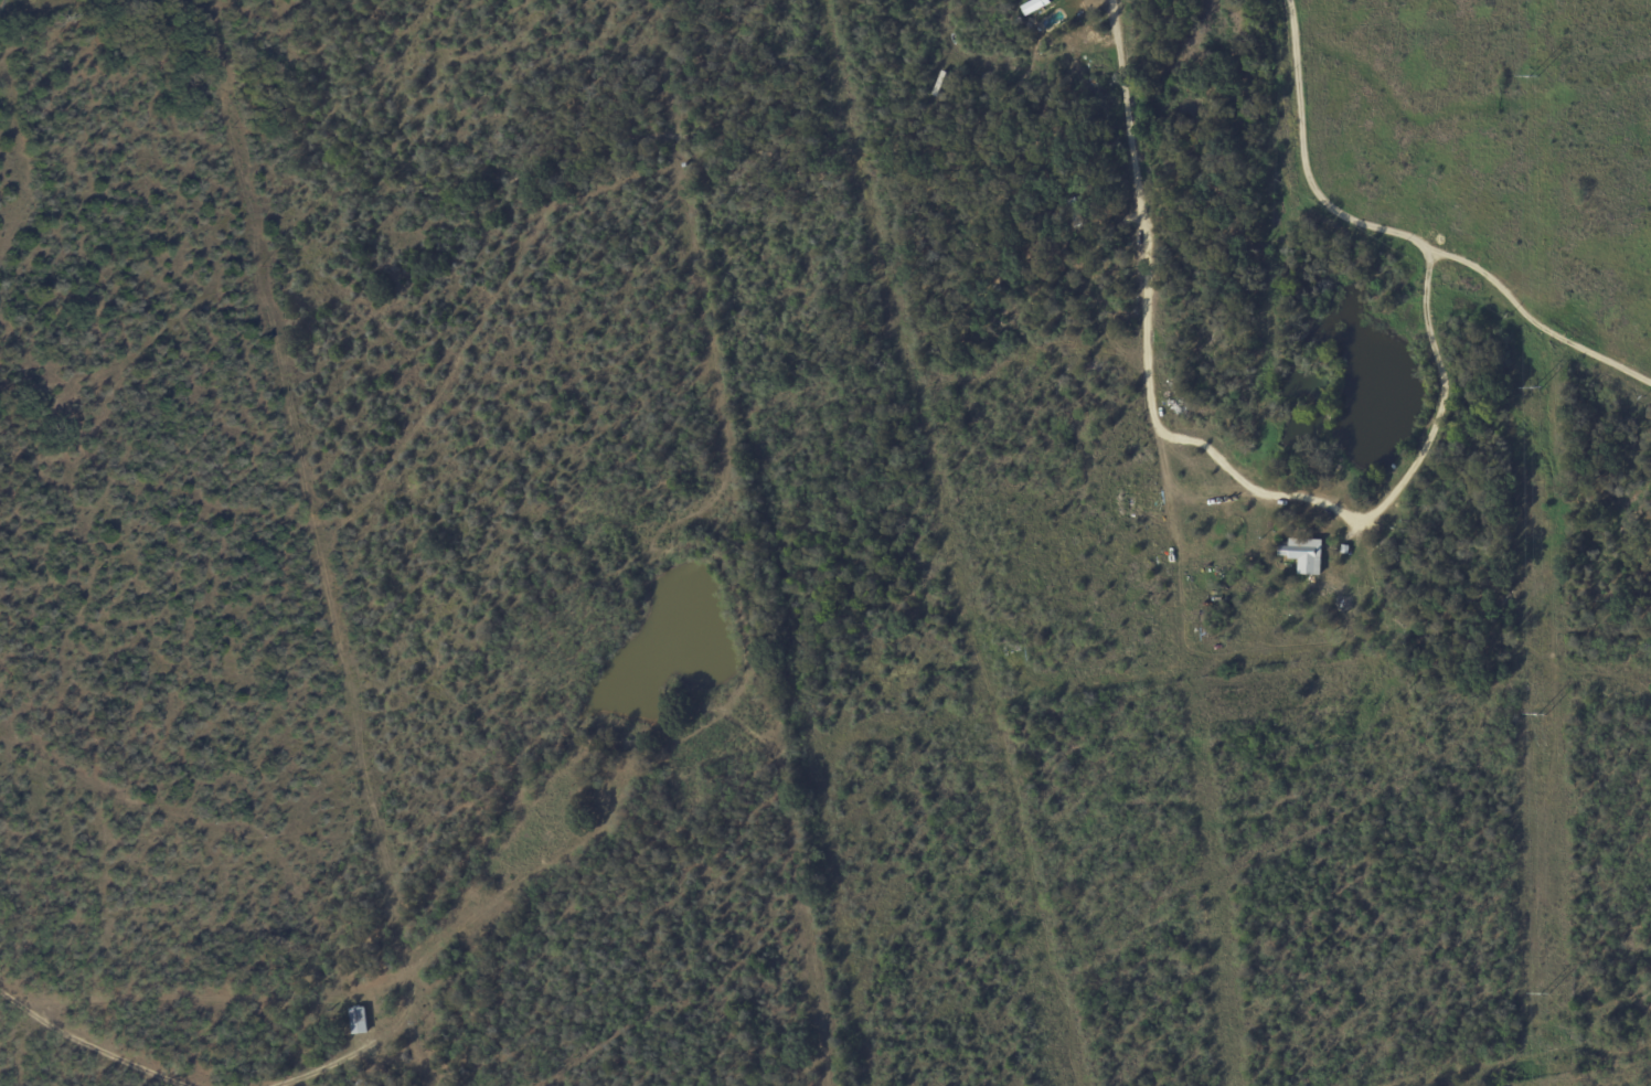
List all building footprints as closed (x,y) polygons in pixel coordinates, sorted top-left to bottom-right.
[(1298,575),(1322,576),(1323,542),(1290,541),(1290,547),(1279,547),(1279,558),(1298,559),(1298,575)] [(368,1033),(365,1008),(349,1010),(352,1035),(368,1033)]
